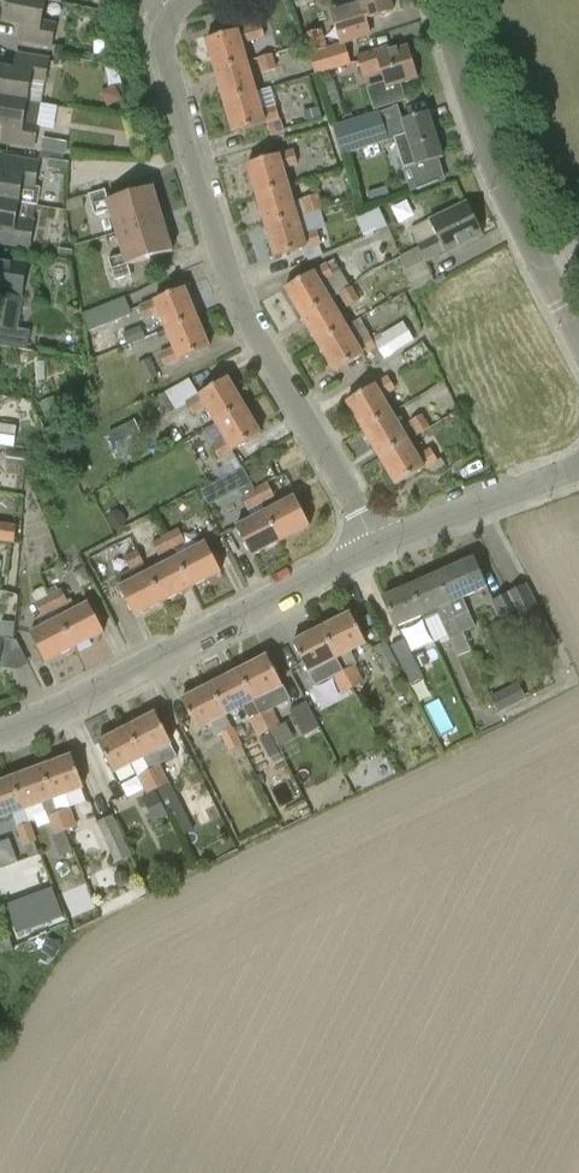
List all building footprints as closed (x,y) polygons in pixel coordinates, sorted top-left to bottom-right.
[(44,1),(39,0),(8,0),(4,20),(22,23),(19,38),(51,45),(55,25),(40,22),(44,1)] [(99,8),(117,11),(119,5),(115,0),(101,0),(99,8)] [(393,11),(390,0),(357,0),(358,3),(346,7),(351,21),(335,26),(341,43),(368,34),(364,21),(393,11)] [(205,41),(215,73),(246,63),(240,44),(264,36),(260,24),(255,6),(229,13),(234,32),(205,41)] [(201,17),(184,20),(188,39),(204,37),(201,17)] [(111,21),(95,19),(93,32),(109,34),(111,21)] [(349,65),(343,46),(310,56),(315,75),(349,65)] [(363,76),(380,70),(385,87),(373,91),(378,107),(373,108),(373,110),(405,100),(400,84),(418,78),(408,46),(390,51),(388,46),(374,50),(376,56),(358,61),(363,76)] [(26,102),(30,79),(43,81),(47,60),(16,55),(14,70),(0,68),(0,97),(26,102)] [(275,71),(270,55),(257,60),(262,75),(275,71)] [(224,103),(255,93),(246,63),(215,73),(224,103)] [(115,85),(105,90),(103,98),(108,108),(122,100),(115,85)] [(261,112),(255,93),(224,103),(234,134),(280,120),(276,107),(261,112)] [(26,102),(0,97),(0,125),(5,126),(2,142),(33,147),(40,104),(26,102)] [(317,109),(305,113),(308,123),(320,120),(317,109)] [(443,158),(428,112),(379,127),(384,141),(394,138),(412,192),(447,181),(439,159),(443,158)] [(280,120),(267,124),(270,137),(284,133),(280,120)] [(60,143),(43,140),(40,158),(57,161),(60,143)] [(283,169),(298,165),(294,151),(247,165),(256,195),(288,186),(283,169)] [(18,203),(21,187),(34,189),(38,162),(10,158),(8,172),(0,171),(0,200),(18,203)] [(68,163),(49,160),(48,169),(67,172),(68,163)] [(288,186),(256,195),(266,227),(298,218),(288,186)] [(95,217),(109,212),(123,256),(109,260),(115,281),(132,276),(129,266),(172,252),(152,187),(109,201),(105,190),(89,195),(95,217)] [(317,197),(305,201),(309,215),(322,211),(317,197)] [(18,203),(0,200),(0,244),(29,249),(33,222),(16,220),(18,203)] [(410,230),(417,249),(424,263),(445,253),(445,254),(482,236),(466,203),(410,230)] [(364,234),(386,224),(378,208),(357,218),(364,234)] [(322,244),(320,238),(318,232),(303,236),(298,218),(266,227),(275,258),(322,244)] [(433,281),(424,263),(417,249),(401,257),(412,291),(433,281)] [(25,267),(0,263),(0,347),(27,351),(30,332),(15,329),(20,301),(19,301),(25,267)] [(286,290),(303,318),(331,301),(321,285),(334,277),(327,265),(286,290)] [(185,288),(159,299),(141,307),(146,319),(160,314),(167,331),(197,318),(185,288)] [(349,308),(360,302),(353,290),(352,288),(341,295),(349,308)] [(105,304),(112,322),(132,313),(125,296),(105,304)] [(319,345),(347,329),(331,301),(303,318),(319,345)] [(210,349),(197,318),(167,331),(175,348),(161,354),(166,367),(210,349)] [(347,329),(319,345),(335,373),(364,356),(371,368),(415,342),(404,323),(381,336),(382,338),(373,343),(370,337),(357,345),(347,329)] [(141,326),(123,332),(128,345),(146,339),(141,326)] [(146,381),(157,375),(148,359),(137,364),(146,381)] [(375,385),(347,403),(364,431),(392,414),(383,398),(396,390),(388,377),(375,385)] [(206,406),(216,423),(244,406),(228,378),(186,403),(192,414),(206,406)] [(164,416),(177,409),(173,403),(192,392),(185,381),(154,399),(164,416)] [(56,396),(39,403),(45,417),(62,410),(56,396)] [(244,406),(216,423),(201,431),(210,447),(211,446),(219,459),(260,435),(254,424),(244,406)] [(392,414),(364,431),(380,459),(408,441),(392,414)] [(430,428),(428,426),(422,415),(410,422),(418,435),(430,428)] [(145,444),(134,420),(109,432),(120,456),(145,444)] [(67,435),(61,422),(44,430),(49,442),(67,435)] [(15,447),(17,426),(0,423),(0,445),(15,447)] [(430,449),(417,457),(408,441),(380,459),(396,486),(437,461),(430,449)] [(27,457),(9,455),(7,466),(25,468),(27,457)] [(268,483),(254,490),(261,504),(274,497),(268,483)] [(261,504),(254,490),(253,491),(249,484),(238,490),(242,497),(247,511),(261,504)] [(295,497),(266,512),(281,541),(310,526),(295,497)] [(251,557),(281,541),(266,512),(236,527),(251,557)] [(14,544),(17,525),(0,522),(0,542),(14,544)] [(185,541),(180,530),(166,536),(172,548),(185,541)] [(172,548),(166,536),(153,543),(159,555),(172,548)] [(206,543),(177,557),(192,587),(221,572),(206,543)] [(135,552),(126,557),(124,557),(130,569),(142,562),(135,552)] [(192,587),(177,557),(148,572),(163,602),(192,587)] [(486,587),(473,558),(437,574),(450,603),(449,604),(454,617),(457,616),(464,632),(474,627),(462,598),(486,587)] [(134,617),(163,602),(148,572),(119,587),(134,617)] [(427,578),(409,586),(422,615),(436,609),(457,657),(471,651),(463,632),(464,632),(457,616),(454,617),(449,604),(450,603),(437,574),(427,578)] [(396,627),(422,615),(409,586),(383,598),(396,627)] [(539,654),(555,646),(525,586),(493,602),(508,630),(522,622),(539,654)] [(75,648),(60,619),(43,587),(30,594),(40,615),(35,620),(40,629),(30,634),(45,663),(75,648)] [(43,587),(60,619),(75,648),(104,633),(89,604),(77,610),(72,599),(68,601),(62,589),(49,596),(43,587)] [(351,614),(322,628),(337,658),(344,671),(353,666),(357,664),(351,651),(366,643),(351,614)] [(322,628),(293,643),(316,686),(333,677),(344,671),(337,658),(322,628)] [(411,689),(424,681),(404,643),(391,650),(411,689)] [(374,652),(393,690),(405,684),(385,646),(374,652)] [(239,671),(255,700),(261,713),(270,731),(279,726),(271,711),(290,701),(267,656),(239,671)] [(353,666),(344,671),(353,689),(363,684),(353,666)] [(210,686),(225,716),(255,700),(239,671),(210,686)] [(353,689),(344,671),(333,677),(342,694),(353,689)] [(241,746),(232,729),(225,716),(210,686),(182,701),(197,730),(211,723),(217,737),(221,734),(231,752),(241,746)] [(513,705),(505,690),(491,697),(499,712),(513,705)] [(307,702),(290,711),(303,736),(320,727),(307,702)] [(156,713),(127,728),(143,758),(172,743),(156,713)] [(259,737),(270,731),(261,713),(250,719),(259,737)] [(114,773),(143,758),(127,728),(98,743),(114,773)] [(270,735),(260,740),(270,758),(280,753),(270,735)] [(42,767),(53,799),(84,787),(72,756),(42,767)] [(12,779),(24,810),(53,799),(42,767),(12,779)] [(169,783),(161,767),(150,772),(159,789),(171,783),(169,783)] [(148,794),(158,789),(159,789),(150,772),(140,776),(148,794)] [(17,826),(28,823),(24,810),(12,779),(0,783),(0,819),(13,814),(17,826)] [(154,794),(142,800),(153,823),(165,817),(154,794)] [(68,807),(59,811),(66,829),(75,826),(68,807)] [(59,811),(47,816),(54,834),(66,829),(59,811)] [(97,824),(116,863),(130,856),(112,817),(97,824)] [(36,842),(28,823),(17,826),(25,846),(36,842)] [(65,830),(52,835),(60,856),(73,851),(65,830)] [(15,940),(61,927),(52,894),(6,907),(15,940)]
